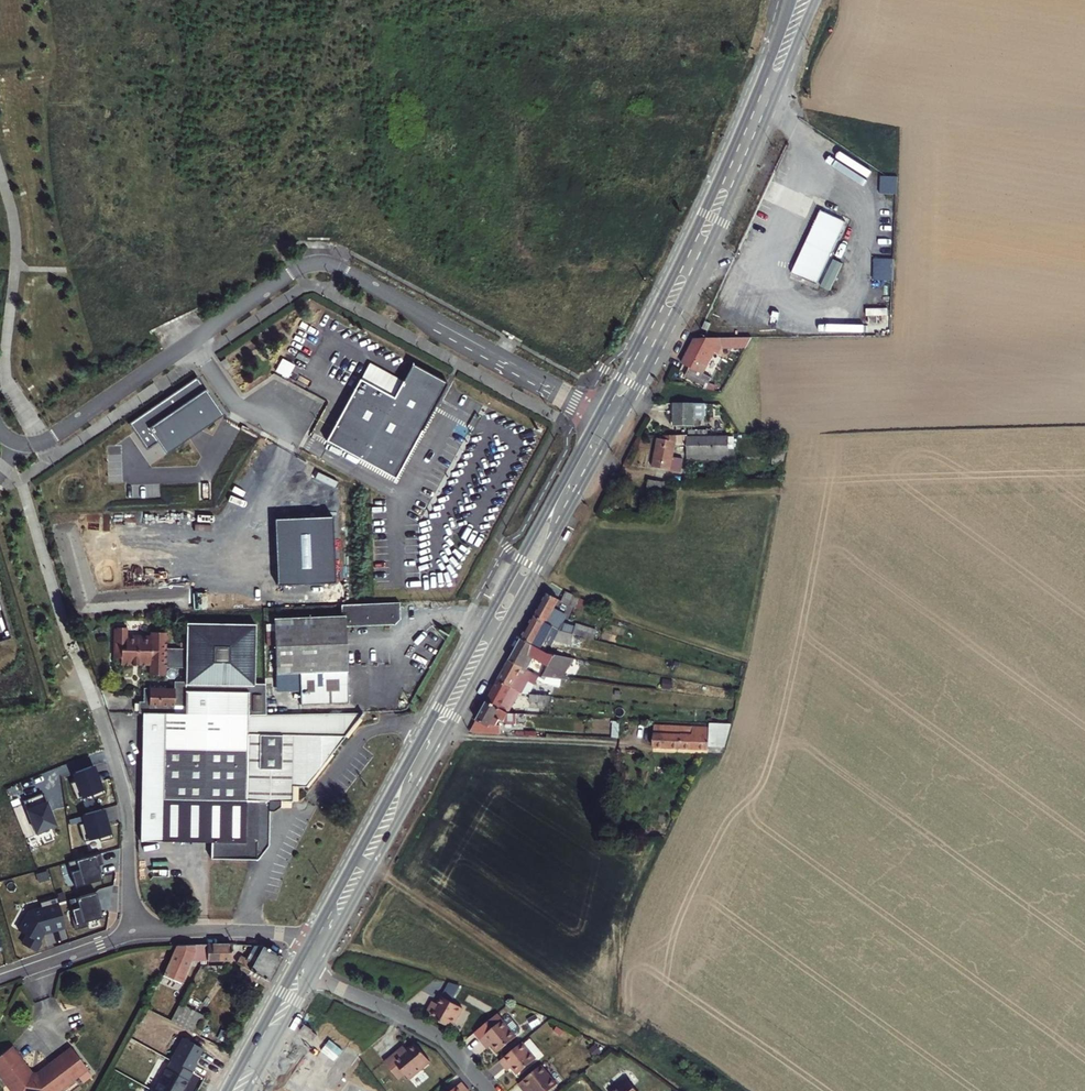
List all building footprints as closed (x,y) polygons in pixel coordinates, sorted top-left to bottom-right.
[(897,182),(888,176),(887,193),(897,194),(897,182)] [(816,286),(846,223),(821,211),(809,237),(806,238),(807,241),(805,245),(802,245),(803,249),(791,274),(816,286)] [(842,242),(819,287),(828,292),(850,247),(842,242)] [(873,259),(873,281),(891,282),(892,259),(873,259)] [(781,314),(756,303),(752,312),(777,322),(781,314)] [(704,376),(701,374),(711,355),(714,357),(717,352),(743,352),(749,340),(700,341),(697,347),(692,344),(682,363),(689,367),(684,375),(704,387),(709,378),(704,376)] [(704,376),(714,357),(711,355),(701,374),(704,376)] [(447,384),(413,366),(396,398),(360,379),(349,399),(418,437),(447,384)] [(224,413),(198,376),(128,424),(146,450),(159,441),(167,452),(224,413)] [(418,437),(349,399),(327,440),(396,478),(418,437)] [(711,405),(673,403),(674,425),(701,425),(702,415),(711,415),(711,405)] [(727,455),(726,437),(685,439),(685,436),(674,436),(673,443),(685,442),(686,456),(727,455)] [(669,458),(672,443),(656,440),(649,468),(669,472),(672,458),(669,458)] [(672,458),(669,472),(678,474),(681,460),(672,458)] [(643,496),(663,498),(665,485),(645,483),(643,496)] [(331,512),(273,514),(275,580),(333,578),(331,512)] [(566,605),(586,612),(589,602),(569,594),(566,605)] [(557,612),(562,602),(556,599),(549,596),(536,619),(563,633),(580,637),(596,642),(598,633),(578,627),(577,630),(566,627),(563,625),(566,618),(557,612)] [(341,611),(275,614),(275,621),(269,621),(269,628),(267,628),(267,641),(276,641),(277,670),(301,669),(302,701),(348,699),(345,622),(395,620),(400,615),(399,598),(347,600),(340,600),(341,611)] [(180,660),(179,676),(167,676),(168,683),(143,683),(143,686),(137,686),(137,700),(133,700),(133,711),(137,711),(159,711),(179,710),(213,710),(242,709),(265,709),(265,678),(254,679),(256,620),(182,617),(180,641),(164,640),(163,659),(180,660)] [(580,637),(563,633),(536,619),(524,642),(536,649),(543,653),(552,637),(559,641),(557,644),(574,649),(580,637)] [(147,658),(147,673),(163,673),(163,659),(164,640),(164,625),(148,625),(148,628),(124,628),(125,620),(114,620),(114,621),(112,621),(111,651),(119,651),(119,657),(147,658)] [(536,649),(524,642),(512,663),(530,672),(536,660),(548,667),(542,679),(559,682),(571,660),(547,655),(543,653),(536,649)] [(530,672),(525,670),(512,663),(501,684),(525,697),(530,686),(537,689),(542,679),(530,672)] [(489,705),(502,712),(511,717),(517,707),(515,706),(521,695),(501,684),(489,705)] [(553,699),(533,697),(533,704),(541,705),(541,709),(552,710),(553,699)] [(502,712),(489,705),(479,723),(492,730),(495,724),(497,720),(503,723),(505,724),(504,729),(504,731),(518,733),(519,717),(511,717),(502,712)] [(242,709),(242,745),(242,794),(270,793),(280,798),(290,798),(289,783),(302,782),(362,707),(265,709),(242,709)] [(242,745),(242,709),(213,710),(214,745),(242,745)] [(242,794),(242,745),(214,745),(213,710),(179,710),(159,711),(160,797),(161,842),(210,841),(210,856),(256,856),(255,809),(238,810),(238,794),(242,794)] [(160,797),(159,711),(137,711),(138,797),(160,797)] [(497,720),(495,724),(504,729),(505,724),(503,723),(497,720)] [(684,737),(685,729),(658,728),(657,750),(684,751),(684,737)] [(684,737),(684,751),(711,752),(712,731),(696,730),(695,738),(684,737)] [(89,792),(91,797),(103,792),(98,779),(96,780),(89,764),(71,771),(74,779),(68,782),(74,798),(89,792)] [(43,801),(39,792),(20,800),(34,834),(47,829),(46,826),(54,823),(44,800),(43,801)] [(238,810),(255,809),(255,799),(265,798),(277,798),(280,798),(270,793),(242,794),(238,794),(238,810)] [(161,842),(160,797),(138,797),(140,842),(161,842)] [(266,842),(265,804),(265,798),(255,799),(255,809),(256,856),(266,842)] [(100,807),(81,813),(83,821),(77,823),(81,840),(97,836),(98,840),(111,836),(107,824),(105,824),(100,807)] [(66,860),(73,885),(100,877),(96,863),(101,862),(98,851),(66,860)] [(67,898),(71,914),(69,915),(73,928),(86,924),(85,920),(101,915),(94,890),(67,898)] [(38,941),(36,940),(40,933),(39,930),(44,929),(45,931),(63,925),(55,896),(37,901),(39,907),(27,911),(17,930),(25,934),(21,943),(34,950),(38,941)] [(181,955),(230,957),(231,942),(174,941),(161,972),(172,977),(181,955)] [(263,942),(255,942),(246,957),(239,953),(235,960),(268,977),(281,952),(263,942)] [(456,1002),(435,990),(431,998),(429,997),(426,1001),(424,1000),(419,1008),(445,1022),(456,1002)] [(496,1014),(474,1033),(480,1041),(482,1040),(485,1043),(486,1041),(492,1048),(511,1032),(496,1014)] [(159,1090),(179,1090),(191,1068),(195,1059),(194,1058),(202,1044),(182,1033),(169,1056),(170,1056),(153,1088),(159,1090)] [(388,1058),(407,1080),(429,1062),(413,1044),(405,1050),(399,1056),(396,1052),(388,1058)] [(68,1047),(35,1076),(32,1076),(7,1048),(0,1054),(0,1082),(8,1090),(59,1090),(86,1067),(68,1047)] [(402,1047),(396,1052),(399,1056),(405,1050),(402,1047)] [(516,1074),(522,1081),(540,1066),(526,1049),(504,1068),(510,1075),(512,1073),(514,1076),(516,1074)] [(523,1090),(560,1090),(545,1072),(523,1090)] [(622,1079),(608,1090),(632,1090),(622,1079)] [(460,1083),(450,1090),(464,1090),(465,1090),(460,1083)]
